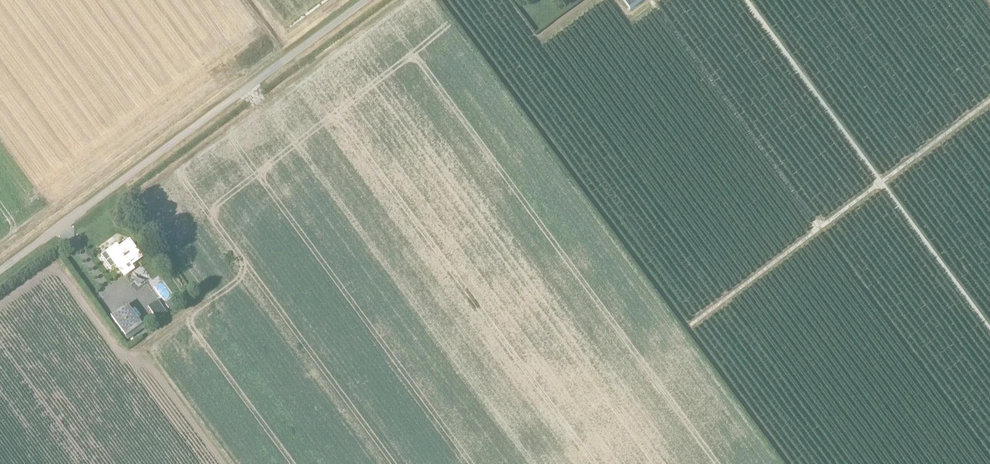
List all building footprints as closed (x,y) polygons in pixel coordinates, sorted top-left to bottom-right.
[(629,10),(643,0),(621,0),(629,10)] [(134,264),(142,258),(128,240),(118,248),(116,245),(105,253),(125,280),(138,270),(134,264)] [(99,246),(93,250),(102,266),(109,262),(99,246)] [(157,320),(166,313),(157,300),(147,307),(157,320)] [(135,331),(141,326),(126,305),(110,317),(125,338),(135,331)]
